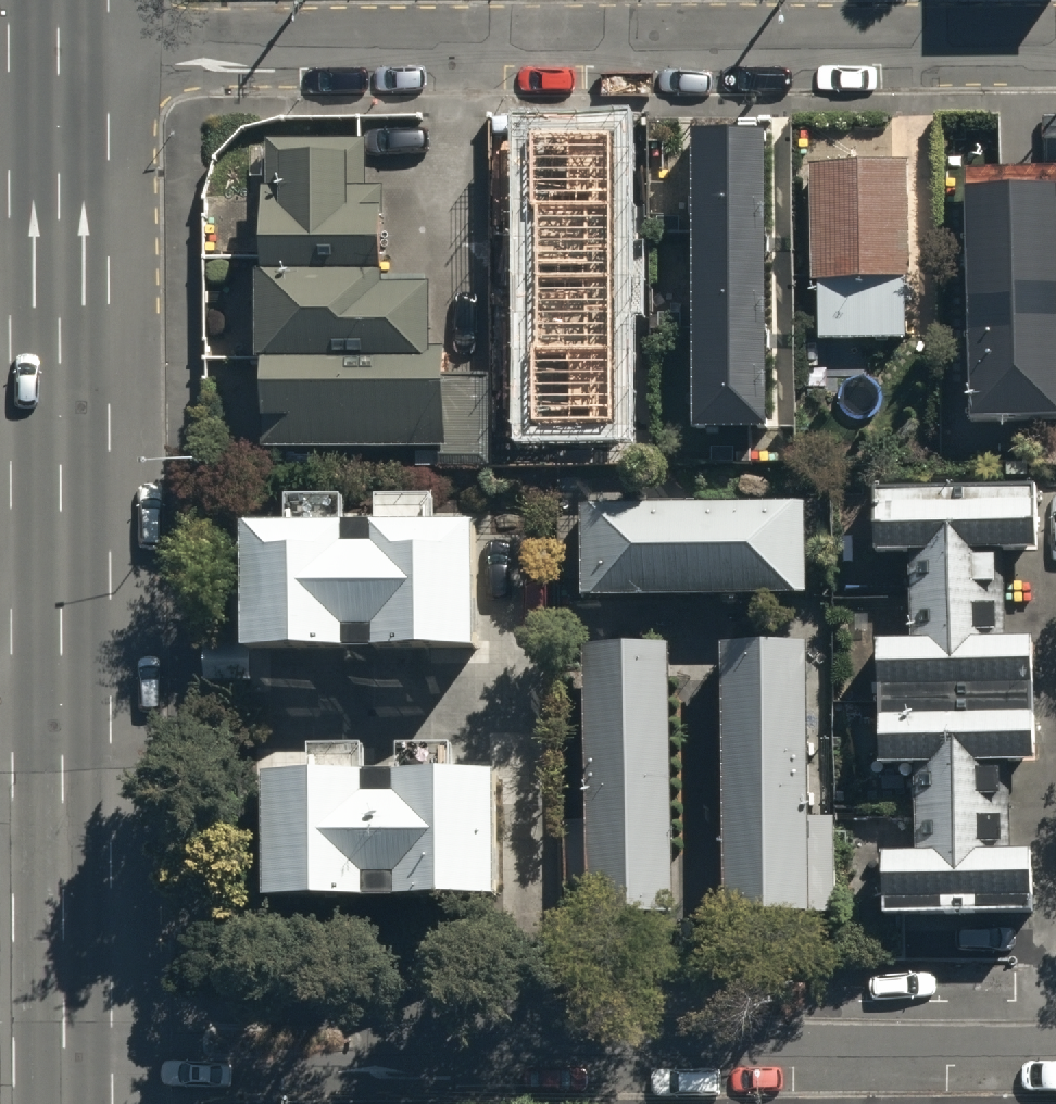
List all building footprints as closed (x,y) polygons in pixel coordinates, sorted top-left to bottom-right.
[(765,425),(763,125),(690,125),(691,425),(765,425)] [(535,205),(537,339),(529,342),(530,422),(613,421),(608,128),(527,129),(529,205),(535,205)] [(357,160),(262,161),(263,204),(254,204),(255,285),(374,284),(374,203),(357,203),(357,160)] [(813,182),(815,355),(902,354),(899,180),(813,182)] [(1051,212),(1051,185),(958,187),(963,436),(1055,434),(1053,348),(1055,348),(1055,212),(1051,212)] [(372,292),(249,293),(250,373),(418,372),(417,303),(372,303),(372,292)] [(431,376),(254,378),(255,467),(432,465),(431,376)] [(873,570),(906,569),(907,654),(875,655),(876,717),(1026,715),(1025,654),(997,654),(996,567),(1027,566),(1026,506),(872,508),(873,570)] [(575,513),(575,607),(802,606),(802,512),(575,513)] [(280,515),(280,542),(238,542),(238,662),(464,661),(464,541),(423,541),(423,514),(366,514),(366,542),(334,542),(334,515),(280,515)] [(718,655),(723,925),(835,923),(833,822),(811,822),(807,653),(718,655)] [(667,656),(579,656),(580,825),(561,825),(561,927),(673,925),(667,656)] [(198,666),(199,698),(243,697),(242,665),(198,666)] [(877,780),(909,780),(909,867),(879,867),(879,928),(1024,927),(1024,867),(998,867),(997,779),(1025,779),(1025,718),(876,719),(877,780)] [(444,758),(389,758),(389,786),(354,786),(355,760),(302,760),(302,786),(256,786),(256,906),(485,907),(485,786),(444,787),(444,758)]
